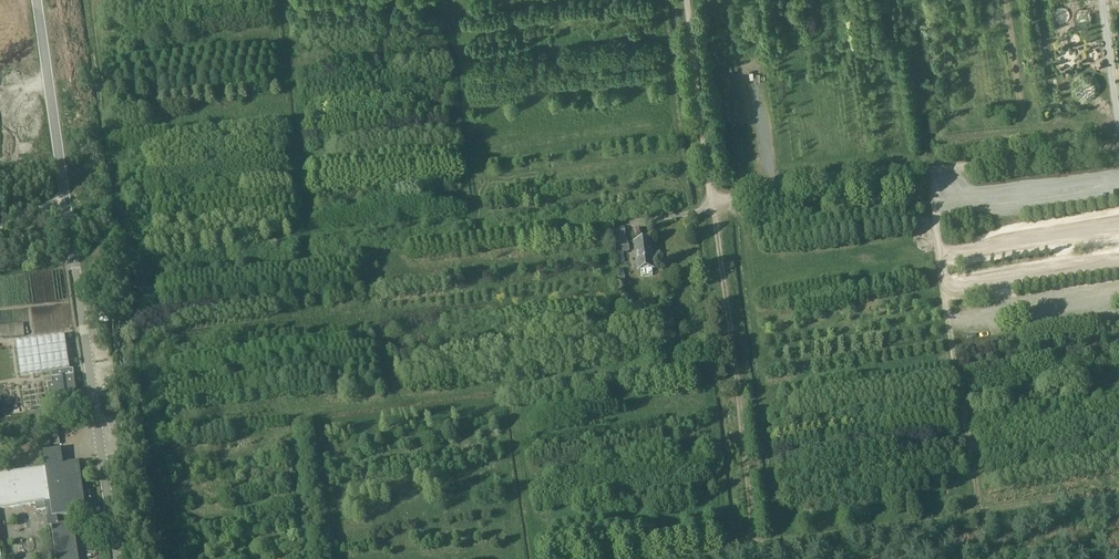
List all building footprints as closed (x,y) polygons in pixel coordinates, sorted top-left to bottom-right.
[(611,229),(613,241),(615,240),(626,239),(624,227),(611,229)] [(628,239),(626,239),(615,240),(616,253),(617,253),(618,263),(625,262),(623,252),(630,252),(628,239)] [(639,270),(641,270),(641,277),(652,275),(652,269),(655,268),(652,240),(635,242),(639,270)] [(96,310),(108,309),(107,300),(95,302),(96,310)] [(15,342),(20,376),(51,372),(53,383),(47,384),(50,403),(83,398),(82,394),(79,394),(77,378),(80,378),(79,373),(71,375),(65,335),(15,342)] [(60,445),(58,429),(52,430),(54,446),(60,445)] [(74,522),(59,525),(58,517),(87,513),(79,463),(63,465),(61,450),(43,452),(46,468),(0,475),(0,509),(45,502),(49,527),(52,526),(57,558),(79,558),(74,522)]
